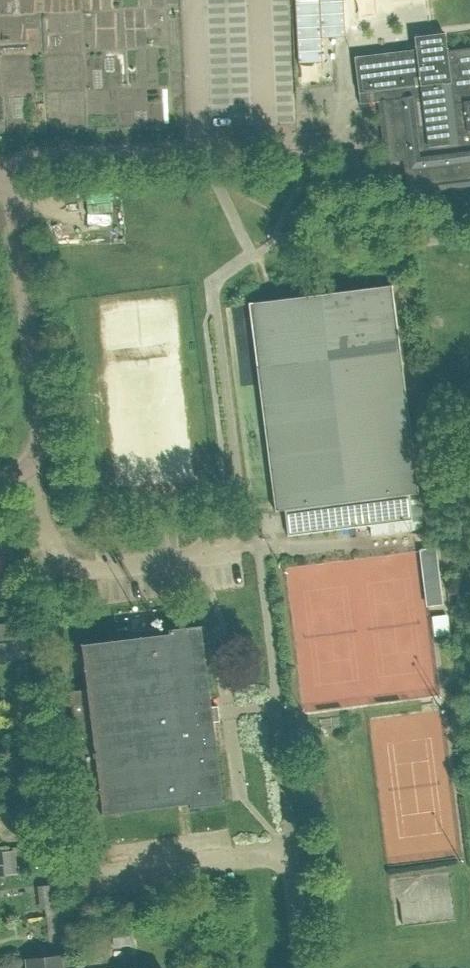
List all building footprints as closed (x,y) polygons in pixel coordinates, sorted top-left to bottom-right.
[(294,4),(298,64),(322,62),(321,38),(345,37),(343,0),(294,0),(294,4)] [(379,102),(387,163),(403,161),(407,193),(469,185),(469,48),(446,51),(444,33),(413,37),(415,50),(354,58),(360,104),(379,102)] [(399,349),(391,285),(247,303),(255,367),(274,512),(284,511),(287,537),(369,526),(370,535),(420,529),(415,494),(417,494),(399,349)] [(434,550),(421,551),(429,606),(441,604),(434,550)] [(5,579),(11,559),(0,556),(0,577),(5,579)] [(222,803),(200,626),(167,630),(168,634),(81,645),(86,690),(68,692),(78,772),(96,769),(101,814),(189,804),(189,808),(222,803)] [(56,885),(43,887),(47,909),(61,906),(56,885)] [(58,958),(27,962),(28,967),(60,967),(58,958)]
